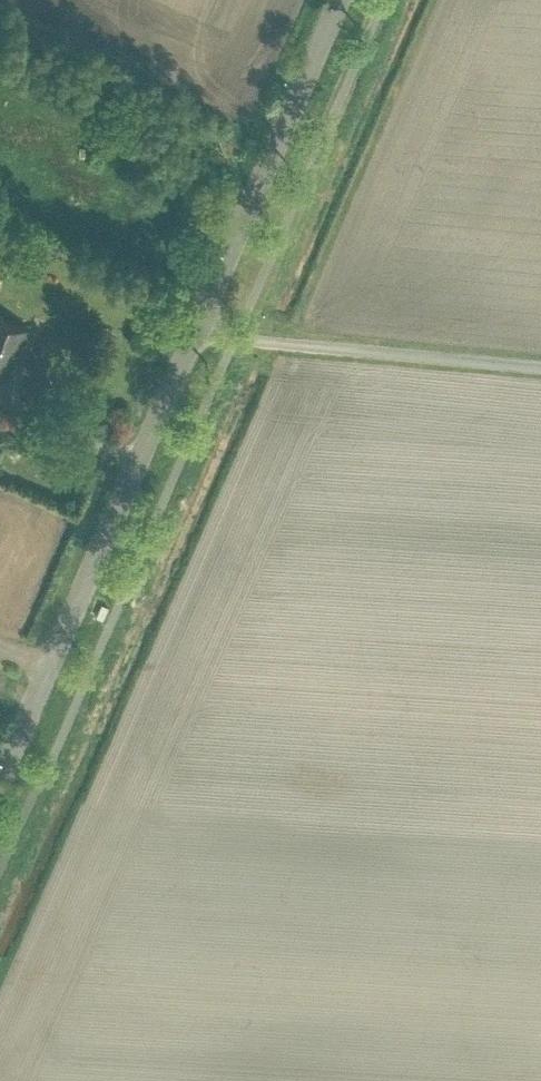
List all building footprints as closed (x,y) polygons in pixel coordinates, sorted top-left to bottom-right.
[(7,381),(27,326),(0,316),(0,379),(7,381)]
